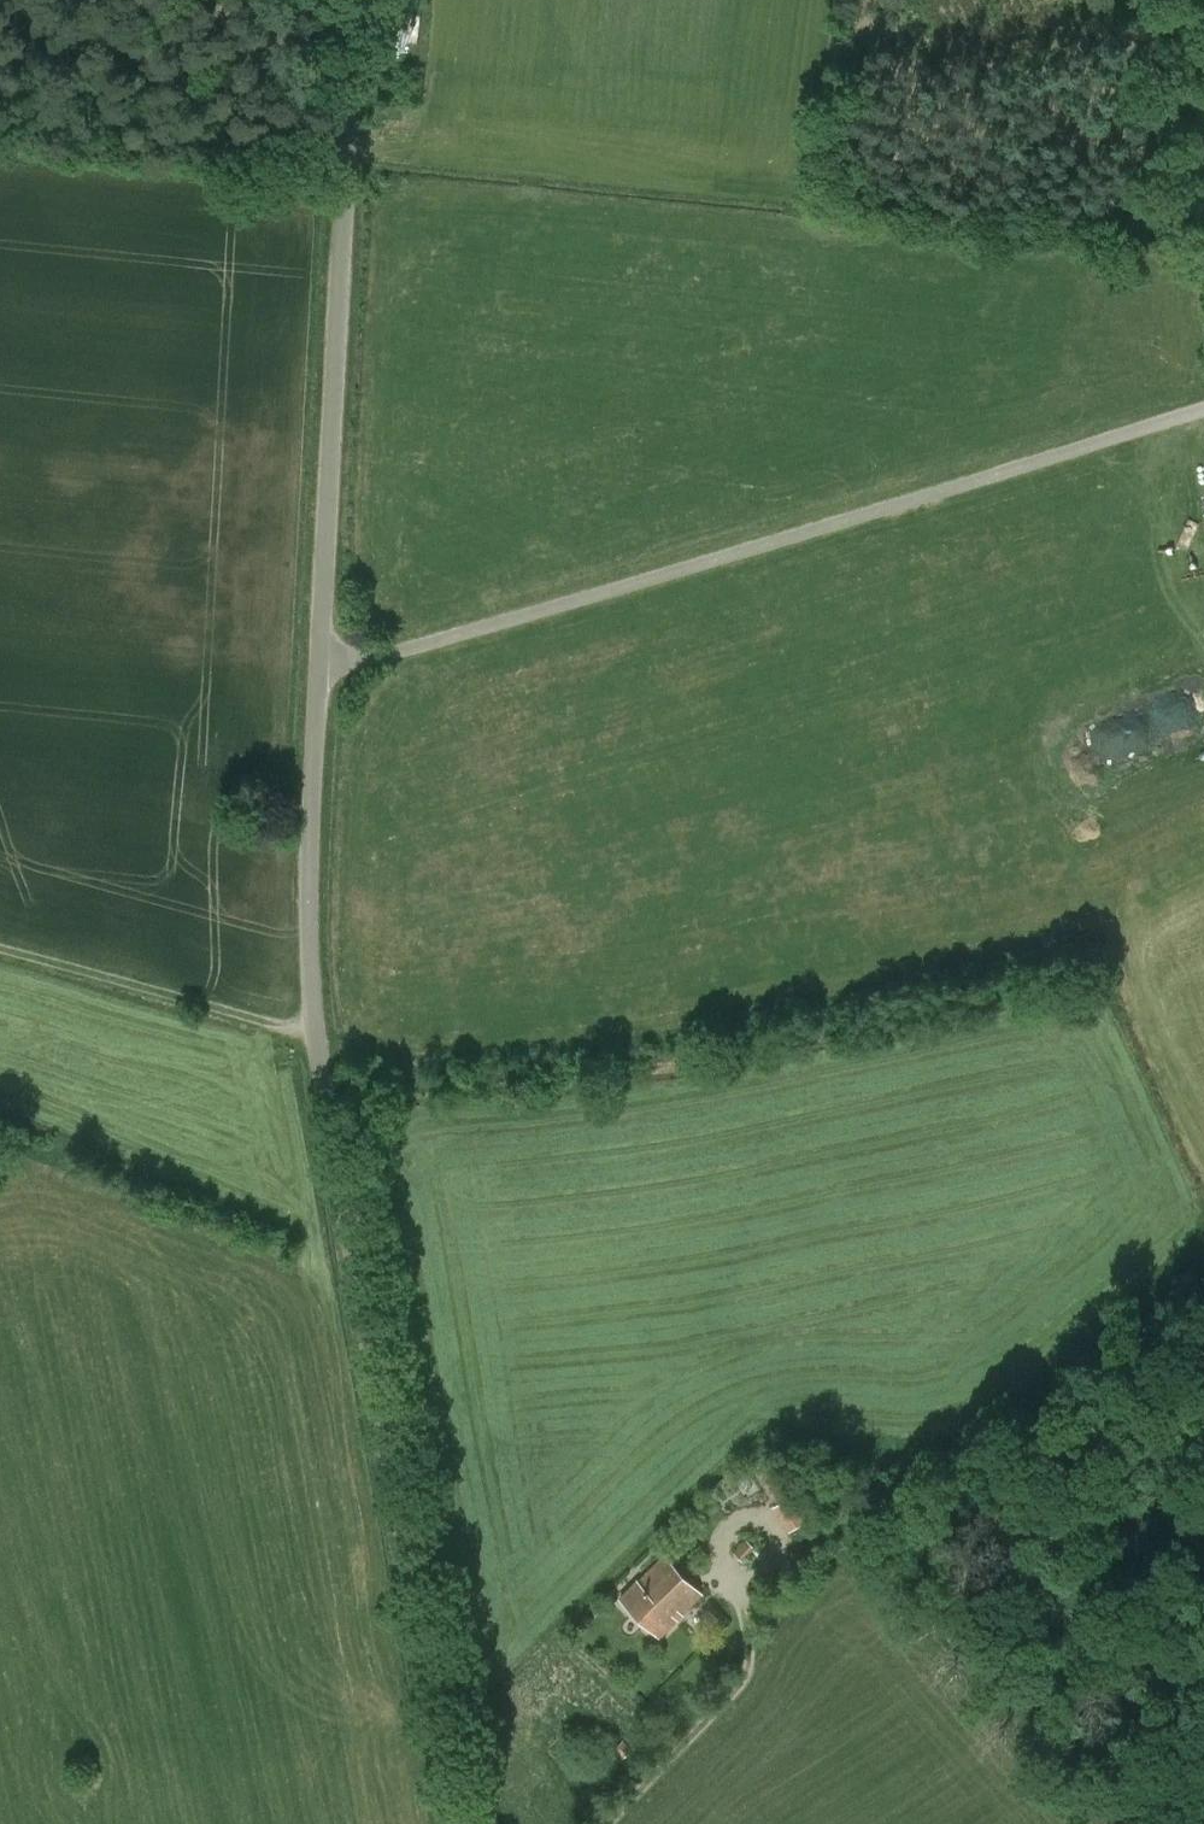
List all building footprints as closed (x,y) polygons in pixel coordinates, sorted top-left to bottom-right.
[(757,1470),(777,1503),(773,1506),(789,1531),(813,1515),(776,1457),(757,1470)] [(639,1581),(621,1600),(660,1638),(702,1595),(664,1558),(640,1583),(639,1581)]
